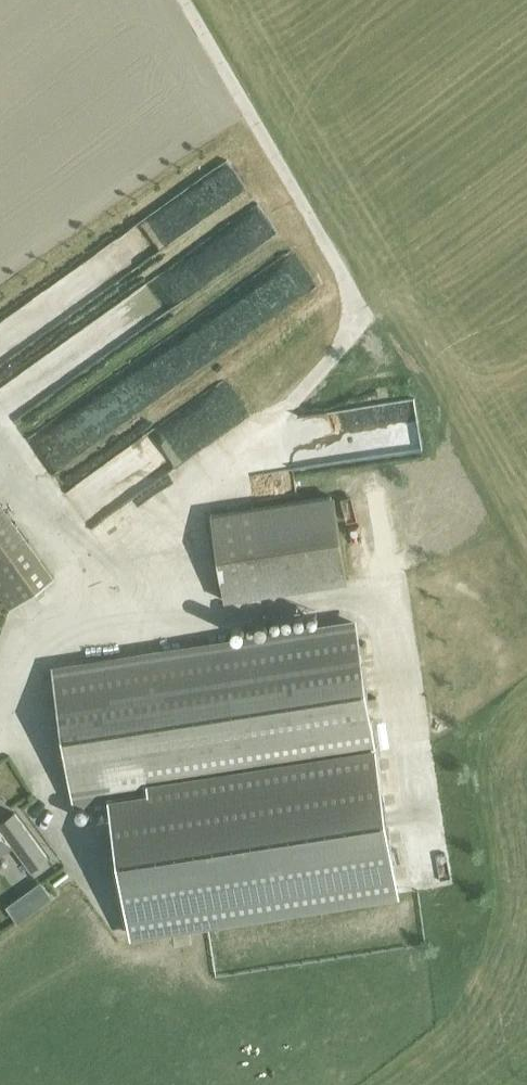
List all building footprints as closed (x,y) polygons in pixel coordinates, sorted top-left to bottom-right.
[(96,246),(23,300),(36,317),(47,309),(51,314),(112,269),(96,246)] [(164,380),(298,290),(293,283),(280,292),(272,280),(247,297),(238,284),(142,347),(164,380)] [(130,290),(37,346),(54,374),(58,372),(60,375),(113,343),(108,334),(144,312),(130,290)] [(33,466),(66,521),(234,420),(207,376),(145,413),(138,403),(33,466)] [(179,457),(185,476),(205,469),(199,451),(179,457)] [(309,489),(186,508),(199,595),(322,577),(309,489)] [(9,608),(53,576),(0,502),(0,595),(9,608)] [(388,517),(370,522),(373,535),(392,530),(388,517)] [(263,606),(235,611),(237,625),(265,620),(263,606)] [(366,697),(355,623),(53,670),(74,805),(150,793),(148,783),(374,748),(368,705),(366,697)] [(375,696),(366,697),(368,705),(376,704),(375,696)] [(150,793),(108,800),(115,840),(129,935),(398,895),(374,748),(148,783),(150,793)] [(13,812),(0,821),(0,851),(11,843),(30,869),(47,857),(13,812)] [(38,883),(24,893),(35,909),(50,899),(38,883)]
